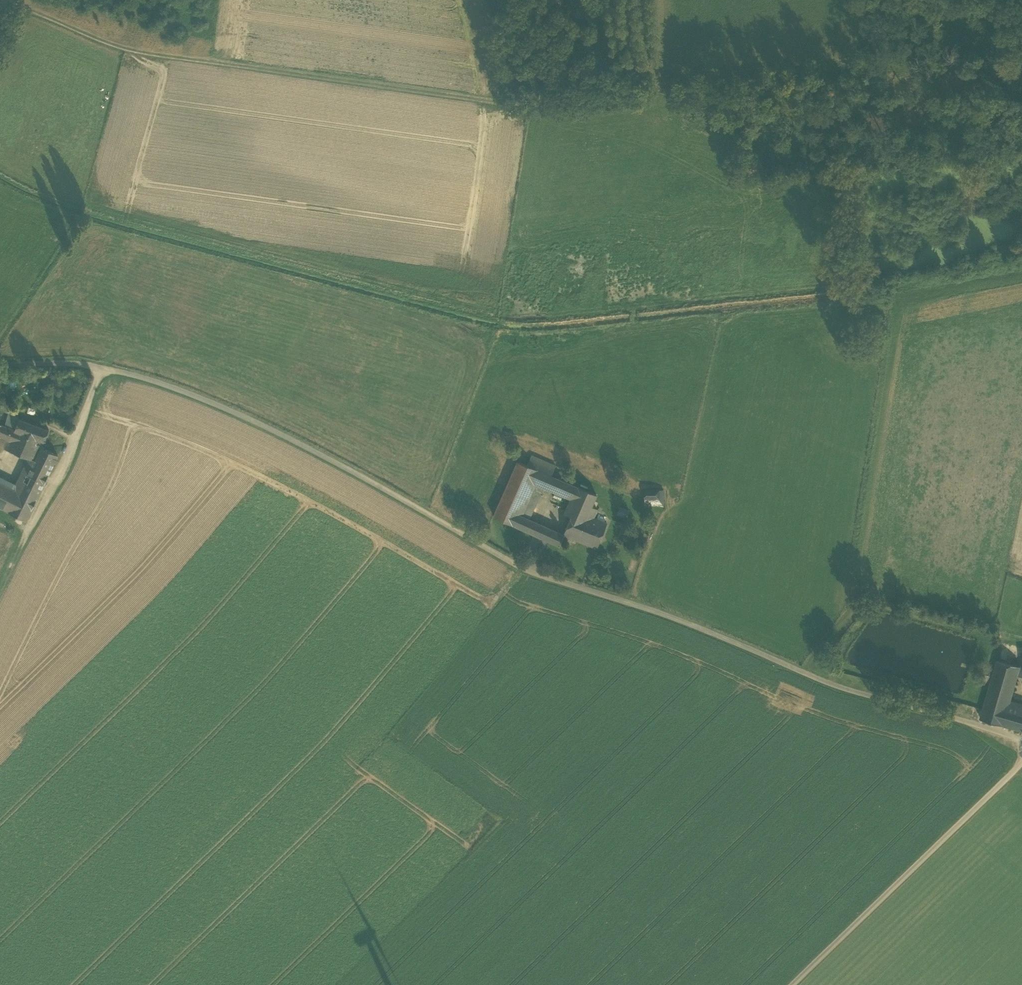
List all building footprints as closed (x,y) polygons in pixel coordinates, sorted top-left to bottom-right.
[(1,404),(0,406),(0,410),(9,413),(11,408),(1,404)] [(49,430),(19,419),(15,430),(14,431),(44,441),(49,430)] [(15,430),(2,425),(0,429),(0,433),(10,437),(6,449),(34,460),(41,447),(42,447),(44,441),(14,431),(15,430)] [(42,447),(41,447),(34,460),(19,491),(36,499),(58,455),(42,447)] [(532,455),(527,465),(537,469),(551,475),(556,466),(532,455)] [(493,516),(512,524),(517,513),(532,480),(537,469),(527,465),(517,461),(493,516)] [(573,498),(578,487),(551,475),(537,469),(532,480),(543,485),(573,498)] [(517,513),(528,518),(543,485),(532,480),(517,513)] [(19,491),(0,481),(0,508),(26,521),(36,499),(19,491)] [(577,540),(591,506),(596,495),(578,487),(573,498),(568,510),(566,514),(570,516),(563,534),(562,539),(569,542),(571,538),(577,540)] [(663,490),(644,489),(644,504),(662,505),(663,490)] [(577,540),(596,548),(607,523),(593,517),(594,515),(595,514),(597,509),(591,506),(577,540)] [(540,537),(545,526),(528,518),(517,513),(512,524),(540,537)] [(545,526),(540,537),(548,540),(553,529),(545,526)] [(553,529),(548,540),(559,545),(562,539),(563,534),(553,529)] [(1020,667),(997,660),(980,719),(1003,726),(1009,706),(1017,675),(1020,667)] [(1009,706),(1003,726),(1021,731),(1021,710),(1009,706)]
